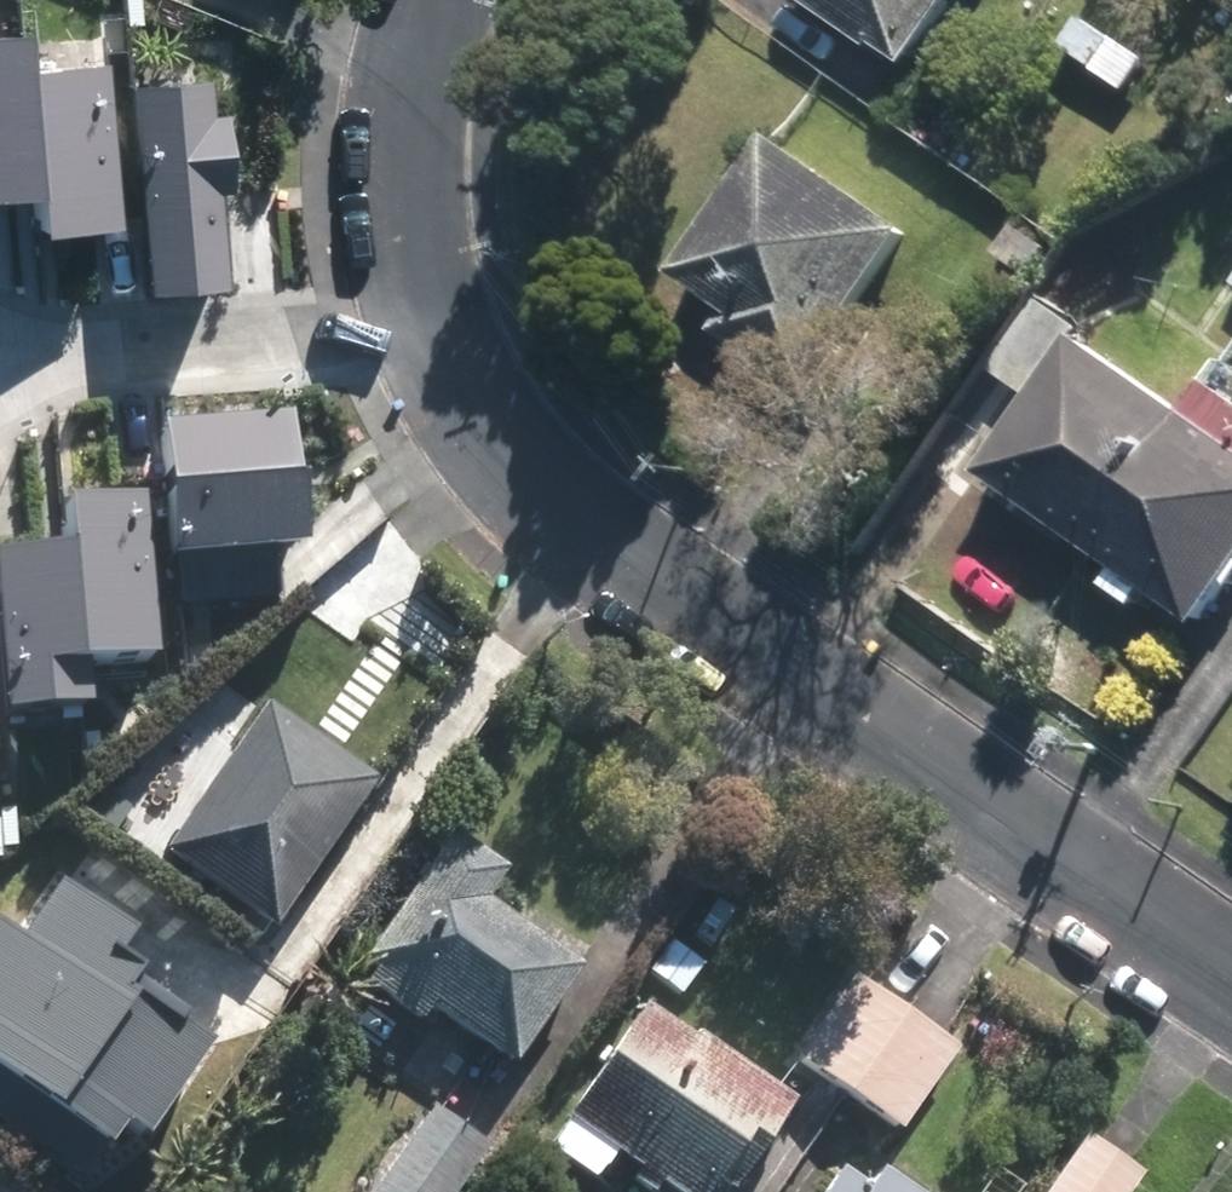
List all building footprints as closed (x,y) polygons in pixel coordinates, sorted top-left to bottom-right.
[(966,0),(790,0),(878,61),(881,55),(913,78),(966,0)] [(1146,67),(1083,25),(1063,55),(1125,97),(1146,67)] [(24,76),(20,37),(0,39),(0,189),(34,186),(24,76)] [(38,232),(111,225),(97,70),(24,76),(38,232)] [(210,78),(132,86),(151,294),(231,287),(221,186),(234,185),(227,111),(213,113),(210,78)] [(775,145),(679,286),(731,323),(716,343),(817,412),(854,359),(840,350),(914,242),(775,145)] [(1029,397),(1079,328),(1042,300),(992,369),(1029,397)] [(1093,552),(1190,414),(1078,335),(982,474),(1093,552)] [(1093,552),(1199,625),(1231,579),(1231,394),(1212,380),(1190,414),(1093,552)] [(161,435),(176,569),(308,554),(293,420),(161,435)] [(150,665),(136,510),(63,516),(67,562),(77,671),(150,665)] [(77,671),(67,562),(0,568),(0,577),(13,717),(81,711),(77,671)] [(266,931),(371,781),(258,703),(155,854),(266,931)] [(504,1068),(573,970),(476,903),(499,870),(446,833),(353,963),(369,974),(360,986),(414,1024),(423,1011),(504,1068)] [(93,1167),(129,1110),(151,1124),(215,1023),(141,976),(149,963),(128,950),(142,930),(65,881),(31,935),(0,916),(0,1109),(93,1167)] [(848,1092),(901,1008),(853,978),(800,1062),(848,1092)] [(683,1191),(697,1191),(712,1171),(727,1182),(791,1088),(692,1020),(687,1025),(639,992),(559,1107),(683,1191)] [(901,1008),(848,1092),(903,1126),(955,1041),(901,1008)] [(485,1144),(428,1106),(370,1191),(453,1191),(485,1144)] [(1042,1191),(1127,1191),(1141,1172),(1084,1132),(1042,1191)] [(879,1157),(867,1173),(840,1155),(815,1191),(929,1191),(879,1157)] [(0,1171),(0,1191),(31,1191),(0,1171)]
